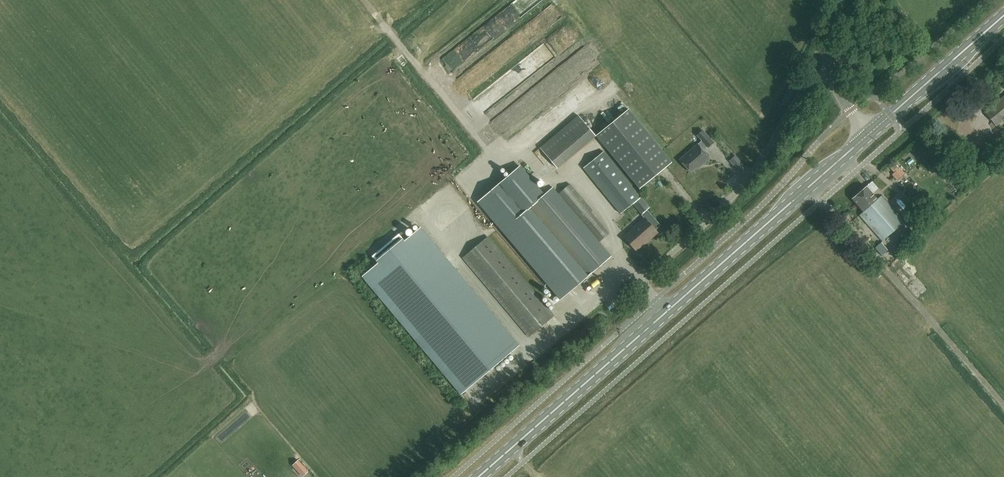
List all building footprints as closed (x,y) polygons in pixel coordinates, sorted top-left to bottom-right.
[(493,38),(518,23),(510,9),(485,24),(493,38)] [(1003,119),(1003,96),(985,112),(996,126),(1003,119)] [(596,136),(578,115),(540,148),(557,168),(596,136)] [(639,123),(607,149),(640,189),(672,163),(639,123)] [(713,142),(703,130),(697,135),(702,140),(680,160),(691,172),(701,164),(702,165),(709,158),(703,151),(707,147),(708,147),(713,142)] [(603,152),(583,168),(595,182),(615,166),(603,152)] [(959,175),(954,178),(958,185),(964,182),(959,175)] [(611,256),(599,242),(609,233),(590,212),(592,210),(570,184),(558,194),(552,187),(527,209),(577,268),(580,266),(588,276),(611,256)] [(882,241),(904,222),(881,196),(877,199),(866,186),(852,198),(863,212),(859,215),(882,241)] [(635,204),(643,213),(650,206),(642,197),(635,204)] [(655,230),(661,226),(647,210),(641,215),(644,219),(636,226),(637,226),(624,237),(636,250),(649,238),(650,239),(657,233),(655,230)] [(406,231),(411,228),(408,222),(402,225),(406,231)] [(461,394),(519,345),(518,344),(518,345),(421,228),(420,227),(405,241),(399,234),(372,256),(378,263),(362,276),(363,277),(461,393),(460,393),(461,394)] [(528,337),(553,316),(487,237),(462,257),(528,337)] [(299,460),(293,465),(303,476),(308,471),(299,460)]
